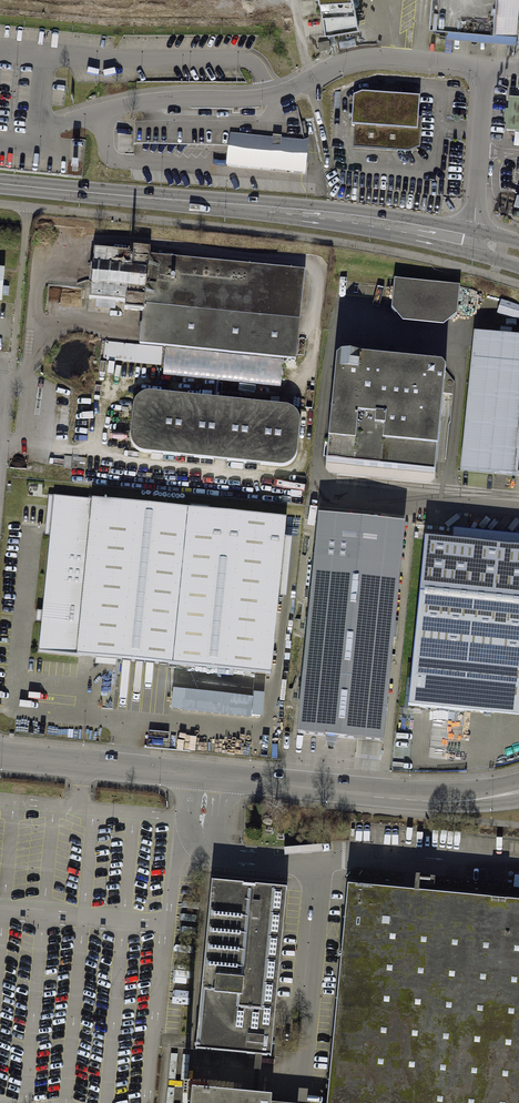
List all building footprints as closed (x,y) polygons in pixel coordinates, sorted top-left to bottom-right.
[(324,36),(358,30),(353,0),(319,0),(324,36)] [(429,25),(448,26),(518,32),(518,17),(518,0),(431,0),(429,25)] [(518,32),(448,26),(447,37),(516,43),(518,32)] [(330,40),(317,42),(319,51),(331,49),(330,40)] [(419,121),(421,98),(362,93),(354,97),(352,126),(355,126),(353,150),(409,153),(419,149),(422,121),(419,121)] [(510,98),(506,131),(518,132),(518,99),(510,98)] [(309,141),(231,134),(228,165),(305,173),(309,141)] [(297,361),(306,272),(94,250),(90,299),(125,304),(125,311),(144,313),(140,344),(284,360),(297,361)] [(460,290),(394,283),(392,311),(402,325),(443,329),(457,319),(460,290)] [(473,335),(459,473),(518,479),(518,340),(473,335)] [(284,360),(140,344),(106,341),(104,360),(164,366),(163,375),(282,387),(284,360)] [(328,467),(438,480),(451,375),(446,370),(345,359),(340,364),(328,467)] [(291,413),(279,408),(147,394),(137,396),(131,406),(126,440),(131,449),(141,455),(280,469),(290,465),(295,455),(297,422),(291,413)] [(284,516),(48,494),(33,650),(270,672),(284,516)] [(316,511),(294,731),(382,740),(404,520),(316,511)] [(424,535),(408,705),(518,715),(518,544),(424,535)] [(402,553),(402,576),(411,576),(411,553),(402,553)] [(407,617),(408,591),(400,591),(399,617),(407,617)] [(174,685),(172,708),(264,716),(266,694),(174,685)] [(193,1050),(268,1057),(284,891),(208,884),(193,1050)] [(345,884),(324,1102),(518,1102),(518,901),(345,884)] [(272,1093),(191,1086),(190,1096),(189,1102),(271,1102),(272,1093)]
